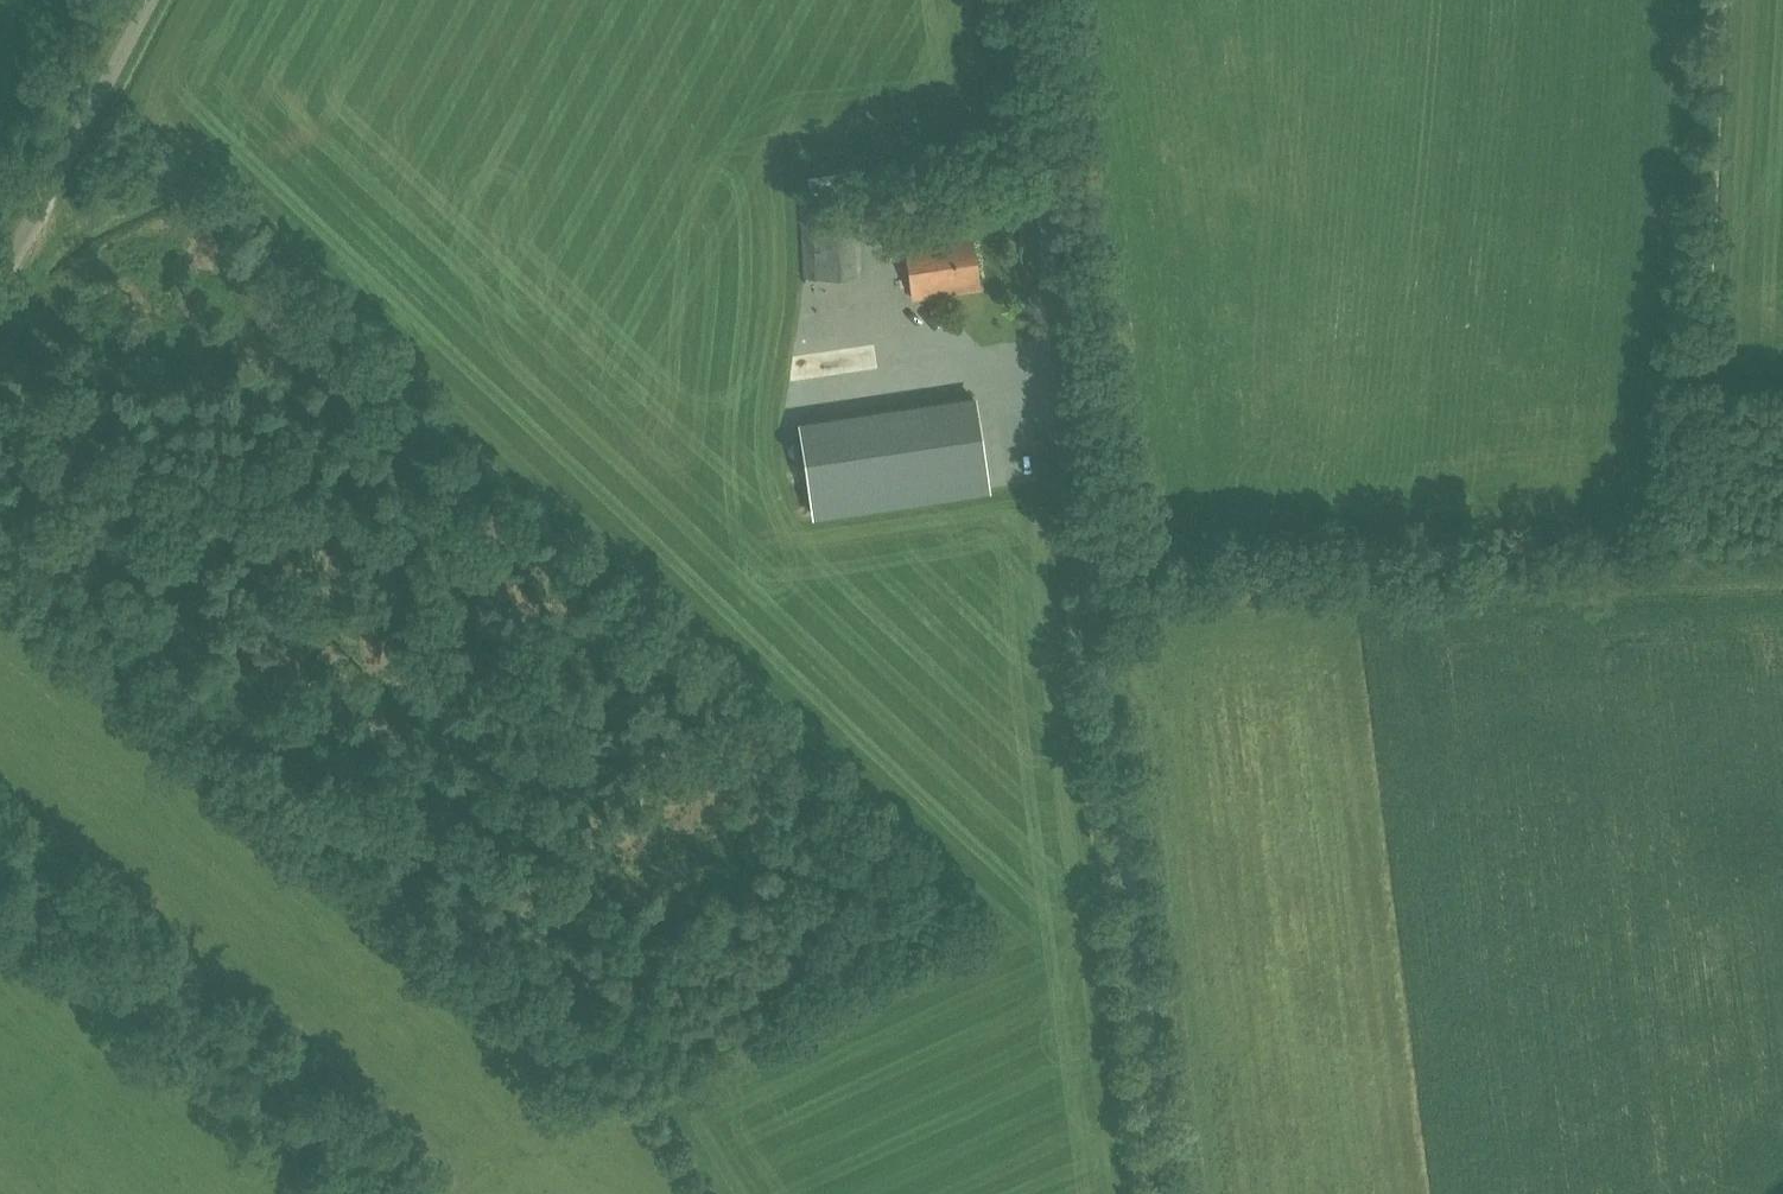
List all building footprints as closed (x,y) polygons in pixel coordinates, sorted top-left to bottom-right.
[(862,275),(859,203),(812,204),(813,276),(862,275)] [(912,297),(980,287),(971,224),(903,234),(912,297)] [(814,514),(988,488),(975,397),(812,422),(801,424),(806,458),(814,514)]
